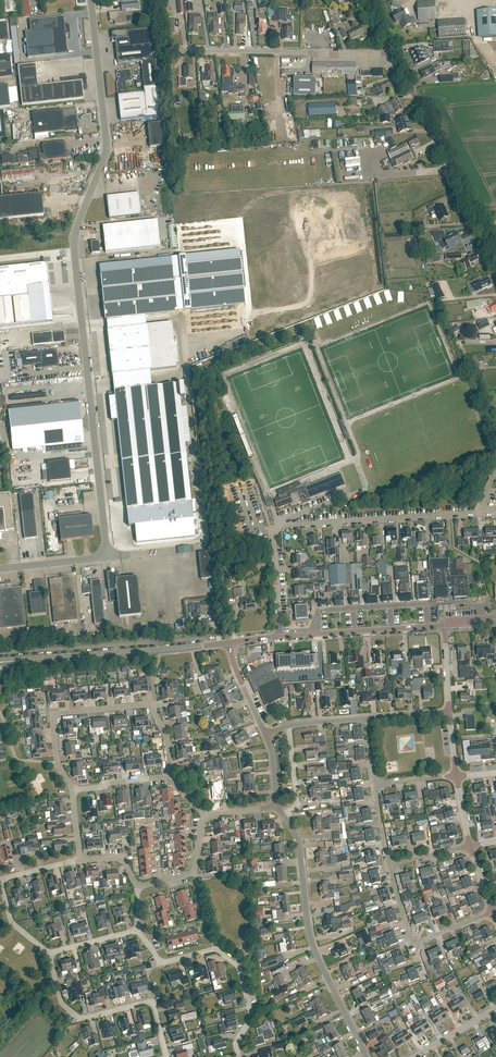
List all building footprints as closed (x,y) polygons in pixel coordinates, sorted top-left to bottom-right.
[(192,0),(184,0),(184,3),(185,13),(194,12),(193,3),(192,3),(192,0)] [(419,20),(436,19),(435,1),(418,1),(419,20)] [(138,2),(121,3),(122,10),(139,9),(138,2)] [(287,21),(288,8),(275,8),(274,21),(287,21)] [(407,17),(403,10),(392,15),(396,23),(400,21),(401,21),(403,22),(403,23),(402,24),(404,28),(412,24),(413,25),(417,23),(414,18),(411,19),(409,16),(407,17)] [(478,38),(495,37),(495,10),(477,11),(478,38)] [(127,23),(126,11),(109,12),(110,22),(114,21),(115,24),(127,23)] [(246,15),(237,14),(237,26),(237,34),(244,34),(244,26),(246,26),(246,15)] [(200,25),(200,17),(200,15),(190,15),(190,17),(190,25),(189,25),(189,34),(197,34),(198,25),(200,25)] [(31,32),(25,33),(28,58),(55,55),(56,55),(68,54),(66,33),(69,33),(69,26),(67,25),(65,25),(64,17),(57,18),(30,21),(31,32)] [(219,34),(219,25),(218,25),(218,17),(208,17),(208,25),(211,25),(210,34),(219,34)] [(179,25),(179,21),(176,21),(176,18),(167,18),(167,21),(170,21),(170,34),(178,34),(178,25),(179,25)] [(439,38),(466,36),(465,19),(438,21),(439,38)] [(267,32),(268,25),(264,25),(264,20),(256,20),(256,25),(259,25),(259,34),(266,34),(266,32),(267,32)] [(8,40),(6,23),(0,23),(0,41),(8,40)] [(352,40),(365,33),(361,26),(348,33),(352,40)] [(144,91),(160,89),(160,86),(153,28),(111,32),(112,36),(111,36),(111,39),(111,41),(112,42),(113,42),(115,42),(118,64),(141,62),(143,80),(136,81),(136,84),(140,84),(140,88),(143,88),(144,91)] [(293,41),(293,29),(283,29),(283,33),(284,33),(284,40),(293,41)] [(340,42),(343,40),(348,37),(344,29),(336,33),(340,42)] [(449,51),(448,41),(434,42),(434,48),(440,48),(440,52),(449,51)] [(417,65),(426,61),(419,48),(411,52),(417,65)] [(12,77),(10,55),(0,56),(0,78),(12,77)] [(54,61),(49,61),(50,71),(58,70),(57,68),(72,67),(72,62),(54,63),(54,61)] [(356,74),(356,73),(356,63),(313,63),(313,74),(356,74)] [(441,70),(437,63),(431,66),(431,65),(420,71),(424,78),(428,75),(428,76),(435,73),(441,70)] [(38,86),(36,65),(18,67),(22,106),(84,99),(83,90),(87,89),(86,75),(81,75),(81,77),(62,79),(62,84),(38,86)] [(193,79),(193,67),(184,67),(183,77),(179,77),(179,87),(186,87),(186,79),(193,79)] [(213,76),(213,67),(206,67),(206,73),(202,73),(202,81),(210,81),(210,87),(213,87),(213,81),(214,81),(214,76),(213,76)] [(222,82),(222,92),(228,92),(228,94),(240,94),(240,97),(245,97),(245,85),(233,85),(233,84),(231,84),(231,67),(222,67),(222,82)] [(373,70),(361,71),(361,77),(373,77),(384,76),(383,69),(373,70)] [(160,89),(144,91),(144,93),(128,94),(126,82),(132,81),(130,70),(123,71),(123,74),(119,74),(119,78),(117,78),(118,82),(116,82),(121,120),(163,116),(160,89)] [(485,71),(478,76),(481,81),(488,77),(485,71)] [(249,74),(249,85),(257,85),(255,78),(255,74),(249,74)] [(453,79),(453,75),(440,76),(441,83),(460,82),(459,79),(453,79)] [(316,97),(316,78),(294,78),(294,97),(316,97)] [(392,88),(389,81),(381,85),(380,84),(375,86),(379,96),(384,94),(383,92),(392,88)] [(7,85),(0,86),(0,108),(10,107),(7,85)] [(259,98),(257,95),(254,94),(251,95),(250,99),(251,102),(256,104),(257,110),(260,110),(261,116),(264,116),(263,112),(262,112),(261,109),(262,109),(260,99),(258,99),(259,98)] [(403,110),(398,99),(387,104),(389,107),(391,105),(394,111),(389,113),(385,105),(378,109),(381,116),(389,116),(397,115),(396,113),(403,110)] [(309,104),(309,116),(337,115),(336,103),(309,104)] [(228,121),(244,120),(243,106),(231,106),(231,112),(228,113),(228,121)] [(34,135),(78,130),(75,108),(32,113),(34,135)] [(398,127),(409,124),(407,117),(396,121),(398,127)] [(150,147),(166,146),(163,122),(147,124),(150,147)] [(409,124),(398,127),(399,133),(403,132),(411,130),(409,124)] [(381,137),(393,135),(392,128),(380,129),(381,137)] [(391,150),(397,147),(391,136),(385,139),(387,143),(384,145),(385,148),(389,146),(391,150)] [(404,164),(410,162),(409,160),(413,159),(409,151),(415,148),(414,146),(419,144),(416,137),(401,145),(401,146),(388,153),(391,159),(390,159),(394,168),(404,163),(404,164)] [(43,154),(44,160),(67,158),(67,157),(71,156),(70,151),(66,151),(65,141),(42,144),(43,154)] [(39,161),(39,160),(44,160),(43,154),(41,154),(40,148),(28,149),(29,157),(24,158),(23,154),(12,155),(13,164),(39,161)] [(9,155),(9,152),(3,152),(4,156),(1,156),(2,165),(11,164),(10,155),(9,155)] [(2,182),(35,179),(34,167),(1,170),(2,182)] [(3,198),(5,220),(43,216),(41,193),(3,198)] [(109,219),(142,215),(139,193),(106,197),(109,219)] [(437,208),(435,203),(427,207),(431,213),(435,211),(440,221),(449,217),(445,210),(446,210),(443,205),(437,208)] [(105,252),(160,246),(157,220),(102,226),(105,252)] [(424,229),(424,222),(415,222),(416,230),(424,229)] [(170,249),(177,248),(175,225),(167,226),(170,249)] [(450,249),(454,247),(456,246),(455,244),(461,241),(458,236),(459,236),(458,236),(457,234),(458,234),(457,233),(447,238),(443,231),(436,232),(436,239),(435,239),(437,243),(445,239),(446,242),(447,244),(450,249)] [(416,240),(409,243),(414,253),(421,250),(416,240)] [(92,254),(100,253),(99,241),(90,242),(92,254)] [(184,312),(185,311),(245,305),(240,251),(179,257),(178,257),(171,258),(99,265),(102,288),(105,320),(177,312),(184,312)] [(468,258),(463,261),(467,270),(472,268),(471,267),(475,265),(474,262),(479,260),(476,254),(468,258)] [(47,263),(0,268),(0,328),(53,322),(47,263)] [(488,278),(481,281),(479,277),(471,282),(477,292),(487,287),(488,288),(491,286),(491,285),(488,278)] [(445,298),(441,291),(435,294),(439,301),(445,298)] [(483,306),(483,304),(482,299),(467,302),(468,310),(483,306)] [(483,306),(487,307),(490,314),(493,312),(493,313),(495,312),(495,302),(493,303),(492,301),(489,303),(490,305),(489,305),(490,307),(483,304),(483,306)] [(481,330),(489,326),(486,319),(478,324),(481,330)] [(452,322),(448,324),(451,333),(458,330),(456,324),(453,325),(452,322)] [(146,326),(107,330),(112,375),(151,371),(176,368),(172,323),(146,326)] [(64,336),(64,332),(52,333),(52,332),(32,334),(33,345),(65,342),(64,338),(66,338),(65,336),(64,336)] [(21,360),(22,366),(37,365),(37,368),(42,368),(58,366),(57,350),(51,350),(21,353),(21,360)] [(481,367),(475,355),(467,356),(474,371),(481,367)] [(204,363),(197,365),(200,375),(207,373),(204,363)] [(115,397),(109,397),(111,421),(117,420),(122,461),(127,509),(129,527),(135,526),(137,543),(195,537),(194,531),(200,531),(198,514),(192,514),(191,502),(186,454),(178,384),(114,391),(115,397)] [(82,449),(81,443),(83,443),(79,403),(55,405),(8,411),(13,450),(45,447),(46,453),(82,449)] [(344,424),(340,425),(343,431),(344,436),(348,434),(347,430),(344,424)] [(49,482),(71,480),(69,460),(47,462),(48,471),(42,471),(43,481),(49,480),(49,482)] [(310,483),(305,485),(306,487),(307,487),(309,493),(308,493),(310,499),(311,499),(318,496),(338,488),(346,485),(341,473),(334,476),(310,485),(310,483)] [(275,500),(273,501),(274,505),(275,505),(276,504),(278,509),(291,504),(291,506),(291,507),(299,504),(302,503),(303,505),(312,501),(311,499),(310,499),(308,493),(309,493),(307,487),(306,487),(305,485),(297,488),(282,494),(282,496),(280,496),(279,496),(280,496),(281,498),(278,499),(275,501),(275,500)] [(53,492),(45,492),(46,500),(53,499),(53,492)] [(13,530),(9,493),(0,494),(0,532),(13,530)] [(24,539),(37,538),(32,494),(19,496),(24,539)] [(91,515),(83,516),(75,517),(77,539),(93,537),(91,515)] [(58,519),(61,541),(77,539),(75,517),(58,519)] [(440,535),(440,530),(443,530),(443,526),(433,527),(433,535),(438,535),(439,543),(447,542),(446,539),(442,540),(442,535),(440,535)] [(388,537),(392,537),(393,547),(398,546),(397,536),(396,529),(388,530),(388,537)] [(493,540),(493,537),(493,529),(486,530),(486,537),(483,537),(483,544),(494,544),(493,540)] [(411,538),(410,530),(403,530),(404,534),(403,534),(403,535),(403,541),(408,541),(408,542),(409,547),(416,547),(416,538),(411,538)] [(471,531),(472,538),(472,540),(473,542),(477,542),(477,545),(482,544),(482,537),(479,538),(478,530),(471,531)] [(468,539),(472,538),(471,531),(464,531),(465,538),(457,538),(458,546),(468,545),(468,539)] [(352,544),(352,543),(351,532),(342,533),(343,540),(348,540),(349,544),(352,544)] [(357,538),(357,542),(361,542),(362,547),(363,547),(367,547),(367,538),(365,538),(365,533),(358,534),(358,538),(357,538)] [(426,543),(426,534),(419,535),(419,538),(416,538),(417,544),(419,543),(419,544),(424,544),(424,547),(428,547),(428,551),(432,550),(431,543),(426,543)] [(319,545),(318,536),(309,537),(310,548),(316,547),(316,552),(324,551),(323,544),(319,545)] [(382,545),(381,538),(373,538),(374,542),(372,542),(372,547),(374,546),(374,547),(378,547),(379,555),(383,555),(383,551),(383,545),(382,545)] [(336,566),(341,565),(340,548),(335,549),(335,540),(333,540),(332,539),(326,540),(326,544),(328,544),(328,545),(327,545),(326,545),(327,550),(328,550),(328,555),(332,555),(332,556),(335,556),(336,566)] [(201,579),(212,578),(209,551),(198,552),(201,579)] [(307,553),(297,554),(297,557),(293,557),(294,565),(300,565),(300,560),(307,560),(307,553)] [(449,594),(449,589),(451,589),(449,560),(449,559),(429,560),(432,596),(436,595),(436,600),(448,599),(448,594),(449,594)] [(453,589),(454,598),(461,598),(459,559),(449,560),(451,589),(453,589)] [(459,559),(461,598),(468,597),(468,583),(473,583),(472,564),(462,565),(462,559),(459,559)] [(352,594),(350,594),(351,606),(360,605),(359,598),(358,591),(363,591),(361,564),(357,565),(357,564),(351,565),(352,584),(352,591),(352,594)] [(347,584),(346,565),(341,565),(336,566),(329,566),(329,567),(330,571),(331,587),(340,586),(343,586),(347,586),(347,584)] [(329,567),(315,568),(308,568),(307,568),(301,568),(301,572),(294,572),(295,581),(302,580),(306,580),(306,577),(305,572),(309,572),(330,571),(329,567)] [(408,567),(394,568),(396,581),(401,581),(401,585),(402,585),(403,594),(401,594),(401,602),(406,602),(406,603),(410,603),(410,602),(413,601),(413,593),(412,593),(412,590),(409,590),(409,584),(408,567)] [(115,572),(112,570),(110,573),(107,573),(110,602),(117,601),(119,618),(141,615),(137,577),(119,579),(118,572),(115,572)] [(421,582),(427,581),(426,578),(430,578),(430,570),(426,570),(426,575),(420,575),(421,582)] [(61,578),(66,621),(78,620),(75,593),(71,593),(69,577),(61,578)] [(49,579),(54,623),(66,621),(61,578),(49,579)] [(384,603),(388,603),(386,578),(378,578),(379,580),(380,596),(380,588),(384,588),(384,592),(383,592),(384,603)] [(35,593),(29,593),(31,615),(46,613),(43,580),(40,580),(34,581),(35,588),(34,588),(34,590),(35,593)] [(105,624),(101,580),(90,581),(91,585),(83,586),(84,594),(91,594),(94,625),(105,624)] [(377,596),(380,596),(379,580),(371,581),(372,596),(367,597),(367,605),(377,604),(377,596)] [(11,583),(0,584),(0,629),(26,626),(21,587),(12,588),(11,583)] [(302,588),(301,588),(295,588),(296,597),(303,596),(303,591),(314,590),(314,587),(314,583),(301,584),(302,588)] [(318,594),(319,607),(328,607),(328,606),(332,606),(331,600),(331,599),(330,587),(326,587),(327,593),(318,593),(318,594)] [(245,599),(244,597),(243,588),(233,589),(234,598),(241,598),(241,605),(240,605),(240,609),(245,608),(245,611),(255,610),(255,602),(252,602),(251,598),(245,599)] [(336,596),(334,596),(334,600),(335,600),(336,606),(344,606),(344,598),(343,598),(343,595),(343,592),(339,593),(339,594),(335,594),(336,596)] [(294,621),(308,620),(308,609),(312,608),(312,600),(304,601),(304,607),(296,607),(296,616),(294,616),(294,621)] [(195,618),(200,618),(201,617),(201,616),(205,616),(205,612),(212,611),(211,602),(202,603),(202,605),(195,606),(195,611),(193,611),(192,611),(192,612),(192,613),(192,616),(193,617),(193,618),(194,618),(195,618)] [(467,653),(467,645),(458,646),(458,654),(459,661),(460,679),(466,678),(467,681),(474,681),(473,668),(470,668),(469,653),(467,653)] [(477,647),(477,653),(477,655),(479,655),(479,658),(487,658),(487,660),(493,660),(493,664),(495,664),(495,659),(494,649),(491,649),(490,646),(477,647)] [(421,649),(412,650),(412,660),(415,660),(415,661),(422,660),(422,661),(424,661),(423,656),(431,655),(430,648),(421,649)] [(277,655),(278,670),(319,667),(318,655),(317,655),(317,656),(315,656),(315,655),(310,655),(310,652),(310,653),(310,654),(307,654),(307,653),(302,653),(302,655),(300,655),(300,653),(295,654),(295,655),(292,655),(292,654),(287,655),(287,656),(285,656),(285,655),(280,655),(280,656),(277,657),(277,655)] [(399,675),(399,678),(406,679),(411,679),(410,665),(410,664),(409,664),(410,666),(406,667),(405,659),(403,659),(402,652),(393,653),(393,656),(393,657),(393,660),(392,660),(392,668),(400,667),(400,665),(403,665),(403,675),(399,675)] [(353,663),(356,663),(357,670),(364,670),(364,658),(360,658),(360,653),(352,654),(352,657),(348,657),(349,663),(353,663)] [(331,665),(328,665),(329,671),(336,671),(336,670),(341,670),(340,660),(338,661),(337,654),(330,655),(331,665)] [(285,697),(284,692),(283,686),(272,662),(255,670),(254,667),(253,667),(246,670),(245,672),(246,674),(255,694),(259,692),(266,706),(285,697)] [(213,679),(216,685),(210,687),(212,692),(220,689),(218,684),(224,682),(222,675),(222,674),(219,675),(218,664),(205,666),(206,675),(214,674),(214,675),(215,678),(213,679)] [(193,671),(193,665),(189,666),(189,665),(187,666),(186,666),(187,680),(185,680),(186,685),(194,684),(194,682),(193,682),(192,680),(197,679),(197,674),(194,675),(193,673),(194,673),(194,671),(193,671)] [(143,682),(140,682),(141,693),(148,692),(147,685),(151,685),(150,677),(145,677),(143,679),(143,682)] [(386,685),(385,685),(385,688),(385,691),(383,691),(383,694),(379,694),(380,702),(388,701),(388,694),(393,694),(392,684),(391,677),(386,677),(386,685)] [(133,687),(134,693),(141,693),(140,682),(134,683),(133,678),(129,679),(130,687),(133,687)] [(372,695),(375,695),(374,678),(368,679),(368,689),(367,690),(367,695),(362,696),(362,699),(361,699),(361,705),(368,704),(368,703),(372,702),(372,695)] [(399,700),(408,699),(412,699),(411,680),(411,679),(406,679),(407,686),(404,687),(404,688),(398,688),(398,692),(399,700)] [(162,693),(172,692),(172,688),(177,688),(176,680),(165,682),(166,685),(161,686),(162,693)] [(123,683),(123,687),(120,688),(121,698),(126,697),(126,690),(129,689),(128,682),(123,683)] [(206,682),(200,684),(202,692),(209,690),(206,682)] [(114,691),(115,698),(121,698),(120,688),(116,688),(115,684),(110,684),(111,691),(114,691)] [(58,691),(59,702),(65,701),(64,695),(68,695),(67,685),(61,686),(61,689),(61,691),(58,691)] [(80,702),(79,692),(75,692),(74,685),(69,686),(70,696),(73,695),(74,703),(80,702)] [(99,685),(99,690),(100,700),(106,699),(105,692),(109,691),(108,685),(99,685)] [(52,697),(52,703),(59,702),(58,691),(54,692),(54,690),(54,686),(46,687),(47,697),(52,697)] [(93,693),(94,700),(100,700),(99,690),(96,690),(95,686),(90,686),(90,693),(93,693)] [(82,687),(83,692),(79,692),(80,702),(85,701),(85,694),(88,694),(87,687),(82,687)] [(432,691),(432,687),(424,688),(424,692),(425,700),(429,700),(429,698),(433,697),(432,695),(433,695),(433,694),(433,691),(432,691)] [(347,692),(341,692),(341,698),(343,698),(343,701),(342,701),(343,707),(351,706),(350,699),(354,699),(353,689),(346,690),(347,692)] [(216,701),(217,703),(230,697),(227,690),(215,696),(217,700),(216,701)] [(322,710),(327,709),(327,708),(330,708),(329,700),(337,699),(336,690),(326,691),(326,695),(322,695),(322,703),(321,703),(322,710)] [(461,695),(461,701),(469,701),(469,703),(475,703),(475,697),(470,697),(470,695),(469,695),(470,690),(467,690),(467,695),(461,695)] [(310,697),(309,691),(304,691),(305,696),(302,697),(302,702),(298,703),(299,710),(303,710),(310,710),(309,704),(311,704),(310,697)] [(170,700),(170,703),(177,703),(178,703),(177,696),(173,696),(172,692),(162,693),(163,701),(170,700)] [(204,703),(207,701),(206,700),(214,696),(212,693),(201,698),(204,703)] [(233,704),(230,697),(217,703),(218,705),(223,703),(225,708),(233,704)] [(178,707),(169,708),(170,714),(185,712),(184,706),(186,706),(185,702),(178,703),(177,703),(178,707)] [(22,716),(24,716),(31,715),(31,712),(38,711),(37,704),(26,706),(27,712),(22,712),(22,716)] [(230,718),(224,721),(225,724),(239,718),(236,710),(228,714),(230,718)] [(185,712),(170,714),(170,720),(179,719),(179,723),(187,722),(186,712),(185,712)] [(30,725),(41,724),(40,718),(32,718),(31,715),(24,716),(25,719),(30,719),(30,725)] [(468,717),(468,716),(465,716),(465,720),(466,720),(466,731),(475,730),(475,717),(468,717)] [(121,729),(121,726),(120,717),(114,718),(114,721),(111,721),(112,731),(117,730),(118,731),(120,731),(121,729)] [(121,726),(121,729),(130,728),(130,721),(127,722),(126,717),(120,717),(121,726)] [(138,728),(142,728),(141,718),(135,719),(135,724),(132,724),(133,732),(139,731),(138,728)] [(141,718),(142,728),(143,731),(146,731),(146,730),(153,730),(152,722),(148,722),(148,718),(141,718)] [(239,718),(225,724),(226,727),(230,725),(232,729),(234,728),(242,724),(239,718)] [(64,730),(77,728),(77,724),(76,725),(75,719),(68,719),(68,723),(63,723),(64,730)] [(99,720),(100,729),(103,728),(104,731),(109,731),(108,723),(106,724),(105,719),(99,720)] [(96,729),(100,729),(99,720),(92,720),(93,726),(90,726),(90,733),(96,733),(96,729)] [(175,734),(185,733),(185,728),(188,727),(187,722),(179,723),(178,723),(178,727),(174,727),(175,734)] [(28,735),(35,734),(35,731),(42,730),(41,724),(30,725),(31,729),(28,729),(28,735)] [(77,728),(64,730),(64,736),(68,736),(68,739),(77,738),(77,732),(77,731),(77,728)] [(338,730),(334,730),(335,737),(339,737),(343,736),(346,736),(363,734),(362,728),(353,729),(354,732),(352,732),(352,731),(346,732),(346,733),(339,733),(338,730)] [(214,738),(216,738),(223,735),(224,736),(230,734),(228,730),(222,733),(221,731),(213,735),(214,738)] [(239,734),(233,737),(237,746),(240,744),(249,740),(245,731),(239,734)] [(185,733),(175,734),(175,741),(179,741),(180,744),(189,743),(189,738),(186,738),(185,733)] [(35,745),(45,743),(44,737),(36,738),(35,734),(28,735),(25,735),(25,739),(31,739),(31,745),(35,745)] [(230,737),(231,736),(230,734),(224,736),(223,735),(216,738),(217,740),(219,739),(221,744),(226,742),(225,739),(230,737)] [(463,742),(465,757),(465,762),(481,761),(485,760),(486,761),(495,760),(495,757),(495,737),(493,737),(493,740),(489,740),(488,739),(469,741),(463,742)] [(66,751),(75,750),(75,746),(78,746),(77,740),(68,741),(69,744),(65,744),(66,751)] [(35,745),(31,745),(32,751),(33,751),(33,755),(33,758),(40,758),(40,754),(40,750),(46,750),(45,743),(35,745)] [(177,754),(187,753),(193,753),(192,747),(191,747),(190,744),(183,744),(184,748),(176,748),(177,754)] [(76,753),(75,750),(66,751),(67,757),(70,757),(70,760),(79,759),(82,759),(81,753),(76,753)] [(152,768),(152,766),(154,766),(153,756),(152,751),(148,752),(148,753),(142,754),(143,761),(146,760),(147,768),(152,768)] [(158,755),(153,756),(154,766),(161,765),(161,759),(164,759),(163,751),(157,751),(158,755)] [(246,752),(238,753),(239,760),(242,760),(243,769),(243,770),(253,769),(253,768),(252,768),(251,755),(246,755),(246,752)] [(187,753),(177,754),(177,761),(185,760),(185,763),(192,762),(192,756),(187,757),(187,753)] [(109,764),(111,774),(118,773),(117,768),(121,767),(120,757),(114,757),(114,761),(113,761),(113,764),(109,764)] [(126,772),(133,771),(131,757),(128,757),(128,759),(122,759),(122,766),(125,766),(126,772)] [(135,757),(131,757),(133,771),(139,771),(138,764),(142,764),(141,757),(135,758),(135,757)] [(111,774),(109,764),(109,760),(99,761),(100,770),(103,769),(104,775),(111,774)] [(73,771),(82,770),(87,770),(86,766),(85,766),(84,761),(76,761),(77,764),(72,765),(73,771)] [(325,772),(324,764),(318,765),(318,766),(316,766),(316,765),(310,765),(311,766),(307,767),(308,773),(312,772),(313,776),(314,777),(316,776),(317,775),(317,773),(325,772)] [(344,775),(345,777),(361,775),(360,769),(351,770),(352,773),(344,775)] [(82,770),(73,771),(73,778),(77,777),(77,781),(86,780),(86,774),(82,774),(82,770)] [(238,786),(254,784),(253,776),(244,777),(244,783),(241,783),(241,782),(237,782),(238,786)] [(254,784),(238,786),(238,789),(242,789),(242,788),(245,787),(245,793),(255,792),(254,784)] [(312,788),(310,788),(310,794),(326,792),(331,792),(332,792),(331,786),(319,787),(319,784),(312,785),(312,788)] [(157,796),(157,797),(157,799),(158,799),(162,798),(162,797),(173,796),(172,789),(167,789),(167,785),(159,786),(160,790),(161,790),(162,795),(157,796)] [(347,797),(364,795),(363,788),(354,790),(355,793),(347,794),(347,797)] [(424,799),(434,797),(450,795),(449,789),(448,788),(445,789),(444,790),(441,790),(436,791),(429,792),(429,795),(424,796),(423,790),(424,799)] [(145,800),(144,789),(135,790),(136,798),(135,798),(136,803),(141,802),(142,807),(150,806),(149,799),(145,800)] [(127,798),(126,791),(118,792),(118,797),(117,797),(118,805),(129,804),(128,798),(127,798)] [(326,792),(310,794),(311,799),(313,799),(314,802),(321,801),(320,798),(327,798),(332,797),(331,792),(326,792)] [(411,810),(413,809),(411,793),(405,794),(406,803),(410,802),(411,810)] [(397,795),(391,796),(393,812),(395,821),(400,820),(398,810),(397,808),(396,804),(398,804),(397,795)] [(100,812),(107,811),(107,807),(111,806),(110,796),(103,797),(103,801),(99,802),(100,812)] [(174,802),(173,796),(162,797),(162,798),(163,802),(158,802),(158,805),(163,804),(163,803),(167,803),(174,802)] [(391,813),(393,812),(391,796),(385,797),(386,806),(390,805),(391,813)] [(93,810),(92,800),(82,801),(83,809),(83,813),(89,813),(89,818),(97,817),(97,810),(93,810)] [(55,811),(65,810),(65,804),(57,805),(57,801),(48,802),(49,809),(55,808),(55,811)] [(168,809),(179,808),(178,801),(174,802),(167,803),(168,808),(163,808),(163,811),(168,811),(168,809)] [(444,810),(429,813),(430,817),(437,816),(453,813),(452,808),(452,807),(449,808),(448,808),(447,808),(448,809),(444,809),(444,810)] [(180,815),(180,814),(179,808),(168,809),(168,811),(169,814),(164,815),(164,818),(169,817),(169,816),(175,815),(180,815)] [(486,817),(485,809),(484,808),(473,809),(474,816),(481,814),(482,818),(481,819),(482,821),(482,822),(483,823),(482,823),(483,832),(488,831),(486,817)] [(486,817),(488,831),(493,830),(492,822),(491,822),(491,821),(489,808),(485,809),(486,817)] [(363,814),(349,816),(349,819),(350,819),(356,818),(372,815),(371,809),(362,810),(363,814)] [(55,811),(49,812),(50,815),(50,822),(59,821),(59,817),(66,816),(65,810),(55,811)] [(186,820),(186,814),(180,814),(180,815),(175,815),(175,820),(170,821),(171,823),(176,823),(176,822),(186,820)] [(350,819),(349,819),(350,821),(358,820),(358,823),(364,823),(373,821),(372,815),(356,818),(350,819)] [(313,826),(330,825),(330,824),(345,823),(344,820),(340,820),(340,819),(334,820),(333,816),(329,816),(329,818),(323,819),(322,816),(315,817),(315,820),(313,821),(313,826)] [(426,817),(416,819),(418,825),(421,824),(421,823),(426,822),(426,823),(428,823),(426,817)] [(184,827),(187,827),(186,820),(176,822),(176,823),(176,827),(169,827),(170,830),(171,830),(172,832),(174,832),(180,831),(184,831),(184,827)] [(256,830),(255,820),(249,820),(250,834),(256,834),(257,839),(260,838),(261,842),(264,841),(263,833),(260,833),(260,830),(256,830)] [(268,821),(269,836),(272,835),(271,831),(276,830),(277,837),(280,837),(279,828),(275,829),(274,821),(268,821)] [(56,827),(56,823),(47,824),(48,831),(54,830),(55,836),(65,834),(65,830),(66,830),(65,826),(56,827)] [(330,825),(313,826),(314,832),(316,831),(317,835),(324,834),(324,831),(330,830),(330,825)] [(446,831),(440,832),(441,834),(457,831),(456,826),(455,826),(455,825),(452,826),(451,827),(447,828),(448,832),(446,832),(446,831)] [(114,830),(115,843),(116,843),(116,840),(121,840),(121,835),(124,835),(124,836),(128,836),(127,827),(120,828),(120,826),(118,827),(118,830),(114,830)] [(416,826),(420,842),(426,841),(424,832),(420,833),(419,826),(416,826)] [(115,843),(114,830),(114,833),(110,833),(110,830),(108,831),(107,827),(103,827),(104,834),(108,833),(109,844),(115,843)] [(358,835),(359,838),(375,835),(374,829),(365,830),(366,834),(358,835)] [(399,830),(397,830),(400,846),(406,845),(404,836),(401,837),(399,830)] [(93,836),(93,839),(94,850),(100,849),(100,842),(103,842),(102,831),(98,831),(99,836),(93,836)] [(174,837),(174,840),(175,842),(185,841),(185,834),(181,835),(180,831),(174,832),(174,834),(169,834),(169,837),(174,837)] [(458,836),(457,831),(441,834),(431,836),(433,844),(433,842),(435,842),(435,841),(445,839),(445,840),(450,839),(450,838),(453,837),(454,837),(454,838),(458,837),(457,836),(458,836)] [(94,850),(93,839),(90,840),(89,837),(86,837),(86,835),(82,835),(82,838),(83,838),(84,846),(87,845),(88,850),(94,850)] [(26,843),(28,854),(35,852),(33,845),(37,843),(35,836),(28,838),(29,842),(26,843)] [(28,854),(26,843),(22,844),(21,840),(13,842),(15,849),(20,848),(21,856),(28,854)] [(55,851),(63,851),(63,850),(67,849),(67,842),(54,843),(55,851)] [(272,854),(283,853),(283,845),(274,846),(275,851),(272,852),(272,854)] [(1,850),(5,863),(13,860),(9,847),(1,849),(1,850)] [(333,857),(339,856),(338,851),(334,851),(334,855),(333,855),(332,852),(329,852),(326,853),(326,849),(318,850),(319,853),(316,853),(317,859),(333,857)] [(365,856),(358,858),(359,860),(374,856),(373,850),(365,852),(365,856)] [(276,861),(284,860),(283,853),(272,854),(272,856),(273,856),(274,862),(276,861)] [(350,853),(339,856),(333,857),(317,859),(317,864),(320,864),(320,867),(327,867),(327,864),(334,863),(337,862),(347,859),(351,858),(350,853)] [(368,864),(376,862),(374,856),(359,860),(359,863),(367,861),(368,864)] [(454,866),(450,867),(450,870),(466,865),(464,860),(464,859),(461,860),(461,861),(460,861),(460,862),(456,863),(456,864),(453,865),(454,866)] [(450,870),(447,871),(448,873),(455,871),(456,872),(459,871),(459,873),(463,872),(464,872),(467,871),(467,870),(468,870),(466,865),(450,870)] [(222,872),(222,869),(222,867),(207,868),(208,874),(222,873),(223,876),(231,875),(231,871),(222,872)] [(274,875),(286,874),(285,867),(276,867),(277,873),(274,873),(274,875)] [(432,867),(426,869),(430,885),(431,889),(432,892),(437,891),(436,887),(436,886),(434,886),(433,881),(437,880),(437,879),(436,876),(436,875),(434,875),(432,867)] [(426,869),(420,871),(424,887),(430,885),(426,869)] [(118,870),(112,871),(113,885),(116,885),(115,881),(119,880),(119,887),(123,886),(123,878),(119,878),(118,870)] [(363,878),(364,880),(379,876),(378,870),(367,873),(362,874),(363,878)] [(106,872),(107,880),(103,880),(104,889),(108,888),(107,882),(111,881),(111,886),(113,885),(112,871),(106,872)] [(75,881),(73,872),(65,875),(67,880),(66,880),(67,887),(73,885),(74,889),(81,887),(79,880),(75,881)] [(413,873),(407,874),(411,890),(413,889),(411,882),(415,881),(413,873)] [(286,874),(274,875),(274,878),(277,877),(278,883),(286,882),(286,874)] [(412,894),(411,890),(407,874),(401,876),(403,884),(406,883),(408,891),(407,891),(409,895),(412,894)] [(379,876),(364,880),(364,883),(372,881),(373,885),(381,882),(379,876)] [(59,886),(58,882),(56,881),(57,880),(56,877),(51,878),(51,879),(48,880),(50,891),(51,891),(51,892),(56,891),(58,896),(65,894),(63,885),(59,886)] [(456,887),(471,882),(470,877),(469,877),(466,878),(465,879),(461,880),(462,882),(455,885),(456,887)] [(453,888),(451,880),(444,882),(447,890),(449,890),(453,888)] [(33,901),(41,900),(39,894),(44,892),(41,881),(33,883),(36,893),(31,894),(33,901)] [(320,891),(333,890),(333,886),(331,886),(331,884),(329,885),(329,881),(321,882),(322,885),(319,886),(320,891)] [(473,887),(471,882),(456,887),(453,888),(449,890),(450,894),(463,890),(463,888),(464,888),(465,890),(468,889),(469,889),(470,889),(473,888),(473,887)] [(22,893),(21,889),(13,891),(16,903),(24,901),(24,899),(30,898),(28,891),(22,893)] [(374,900),(390,895),(388,889),(379,892),(381,895),(373,897),(374,900)] [(334,899),(334,893),(333,890),(320,891),(321,897),(323,896),(323,900),(334,899)] [(179,901),(188,898),(186,891),(177,893),(174,894),(175,897),(177,897),(179,901)] [(435,892),(433,893),(434,896),(436,901),(441,916),(447,914),(444,906),(443,907),(440,899),(438,900),(435,892)] [(461,902),(462,905),(477,899),(476,894),(475,895),(475,894),(472,895),(471,896),(467,898),(468,900),(461,902)] [(390,895),(374,900),(375,902),(382,900),(383,904),(391,901),(390,895)] [(157,906),(166,904),(165,900),(167,899),(166,896),(164,896),(155,899),(157,906)] [(282,905),(289,905),(288,896),(278,897),(279,901),(282,901),(282,905)] [(435,906),(431,907),(432,910),(435,919),(441,916),(436,901),(434,896),(431,897),(435,906)] [(190,905),(188,898),(179,901),(180,905),(177,905),(178,908),(180,908),(181,908),(190,905)] [(415,910),(411,912),(413,917),(416,925),(422,923),(415,903),(414,899),(411,900),(414,909),(415,910)] [(477,899),(462,905),(463,907),(467,905),(468,907),(471,906),(471,907),(476,906),(479,905),(479,904),(477,899)] [(415,903),(422,923),(428,921),(425,913),(422,914),(418,905),(419,905),(418,902),(415,903)] [(349,903),(341,906),(341,912),(344,913),(347,911),(350,908),(349,903)] [(168,911),(170,910),(169,907),(167,908),(166,904),(157,906),(159,913),(168,911)] [(181,911),(184,911),(185,914),(194,912),(192,905),(190,905),(181,908),(181,911)] [(289,905),(282,905),(283,910),(276,910),(277,912),(273,912),(274,918),(277,917),(277,920),(284,919),(283,914),(290,914),(289,905)] [(457,918),(461,917),(459,911),(461,910),(459,905),(453,908),(457,918)] [(125,922),(123,915),(127,914),(125,907),(121,908),(118,909),(119,913),(115,914),(117,924),(114,925),(125,922)] [(380,920),(396,915),(394,909),(386,912),(387,915),(380,918),(380,920)] [(107,928),(106,925),(110,923),(107,911),(100,913),(101,917),(96,919),(99,930),(107,928)] [(169,914),(168,911),(159,913),(156,914),(158,921),(167,919),(166,915),(169,914)] [(187,922),(196,919),(194,912),(185,914),(185,915),(182,915),(183,918),(186,918),(187,922)] [(341,923),(343,922),(341,917),(333,919),(333,915),(326,917),(326,920),(324,920),(325,926),(341,923)] [(398,921),(396,915),(380,920),(378,921),(379,924),(387,922),(386,921),(388,920),(390,924),(398,921)] [(50,940),(60,938),(58,931),(63,930),(59,918),(53,919),(55,925),(47,927),(50,940)] [(170,918),(167,919),(158,921),(160,929),(169,926),(168,922),(170,922),(170,918)] [(76,921),(77,922),(78,926),(80,936),(86,934),(85,927),(88,926),(86,919),(76,921)] [(80,936),(78,926),(77,922),(67,925),(69,931),(72,930),(74,937),(80,936)] [(341,923),(325,926),(325,931),(328,931),(329,934),(334,933),(334,932),(337,931),(338,930),(341,929),(342,928),(341,923)] [(260,935),(269,933),(268,926),(259,928),(260,935)] [(473,940),(491,932),(489,928),(488,928),(488,927),(485,928),(485,929),(484,929),(481,931),(481,932),(478,933),(479,934),(471,938),(469,934),(464,936),(467,942),(473,940)] [(188,933),(190,942),(198,940),(195,931),(195,929),(191,929),(192,932),(188,933)] [(359,939),(361,938),(365,946),(371,943),(365,930),(356,934),(359,939)] [(176,946),(183,944),(180,932),(177,933),(177,935),(174,936),(176,946)] [(190,942),(188,933),(184,934),(183,932),(180,932),(183,944),(190,942)] [(276,940),(286,938),(287,942),(293,941),(292,932),(275,935),(276,940)] [(384,938),(377,940),(379,944),(396,938),(394,932),(386,935),(387,938),(385,939),(384,938)] [(491,932),(473,940),(474,942),(477,941),(481,939),(481,940),(484,939),(485,940),(488,939),(489,939),(490,939),(493,938),(492,937),(493,937),(491,932)] [(176,946),(174,936),(169,938),(169,935),(166,936),(166,938),(167,942),(168,948),(176,946)] [(396,938),(382,943),(385,949),(390,947),(398,943),(396,938)] [(457,939),(451,942),(458,957),(461,956),(457,949),(461,947),(457,939)] [(285,952),(295,950),(293,941),(287,942),(279,944),(280,949),(285,948),(285,952)] [(140,952),(138,947),(137,942),(128,944),(129,950),(126,951),(128,960),(136,957),(135,957),(134,954),(140,952)] [(456,958),(458,957),(451,942),(446,944),(449,952),(453,951),(456,958)] [(118,944),(111,946),(115,958),(124,956),(121,946),(118,946),(118,944)] [(340,955),(341,957),(349,953),(344,944),(342,945),(341,945),(340,945),(341,945),(337,947),(336,947),(337,948),(332,950),(334,955),(335,957),(340,955)] [(115,959),(115,958),(111,946),(105,948),(107,954),(103,955),(105,961),(111,960),(115,959)] [(442,955),(439,947),(433,950),(440,965),(442,964),(439,957),(442,955)] [(481,957),(483,960),(495,954),(495,947),(494,948),(494,949),(493,949),(490,951),(490,953),(481,957)] [(437,970),(441,968),(440,965),(433,950),(427,952),(431,960),(434,959),(435,961),(434,961),(435,965),(434,965),(437,970)] [(383,954),(377,956),(381,966),(388,963),(403,957),(401,951),(393,954),(394,958),(387,960),(382,962),(381,959),(385,958),(383,954)] [(95,962),(92,952),(88,953),(87,953),(84,954),(87,965),(91,964),(93,970),(100,968),(99,961),(98,961),(95,962)] [(483,960),(480,962),(482,966),(485,965),(486,966),(490,964),(490,962),(494,960),(494,961),(495,960),(495,954),(483,960)] [(268,968),(279,964),(279,963),(276,956),(265,960),(268,968)] [(381,966),(380,966),(384,975),(391,973),(389,966),(395,964),(394,963),(396,962),(397,966),(406,963),(403,957),(388,963),(381,966)] [(77,969),(74,958),(67,960),(71,974),(73,973),(73,970),(77,969)] [(67,971),(68,974),(69,980),(72,979),(71,974),(67,960),(60,962),(63,972),(67,971)] [(217,966),(216,961),(208,963),(210,972),(214,971),(216,979),(221,978),(221,979),(222,981),(223,982),(225,981),(226,980),(225,977),(224,970),(223,971),(222,965),(222,964),(217,966)] [(274,974),(292,970),(290,964),(273,968),(274,974)] [(201,965),(192,967),(193,971),(190,971),(189,973),(190,975),(191,976),(194,975),(195,979),(200,978),(201,981),(209,979),(207,971),(203,972),(201,965)] [(344,975),(351,972),(348,965),(341,969),(344,975)] [(294,982),(302,978),(308,975),(304,967),(290,974),(294,982)] [(402,979),(418,973),(415,967),(407,970),(409,974),(401,976),(402,979)] [(182,977),(180,970),(168,974),(169,977),(168,977),(168,978),(169,978),(170,983),(182,979),(184,985),(188,984),(186,976),(182,977)] [(351,972),(344,975),(347,981),(354,978),(351,972)] [(418,973),(402,979),(403,981),(410,979),(412,982),(420,979),(418,973)] [(138,984),(140,994),(147,992),(145,986),(149,985),(146,974),(143,975),(143,978),(140,979),(141,983),(138,984)] [(279,988),(286,984),(282,974),(274,978),(279,988)] [(456,980),(453,974),(445,979),(448,985),(456,980)] [(308,975),(302,978),(304,982),(301,983),(301,984),(299,985),(301,989),(304,988),(303,987),(312,983),(308,975)] [(479,989),(477,986),(476,984),(481,982),(477,976),(473,978),(473,979),(469,982),(473,988),(468,991),(471,998),(474,996),(477,1000),(484,996),(480,989),(479,989)] [(125,998),(124,993),(127,992),(124,980),(118,982),(119,988),(116,989),(119,999),(125,998)] [(133,981),(126,983),(128,990),(132,989),(133,996),(140,994),(138,984),(136,980),(133,981)] [(442,980),(434,984),(437,990),(445,986),(442,980)] [(80,1000),(79,997),(83,996),(80,982),(72,984),(74,990),(69,992),(72,1003),(80,1000)] [(113,1001),(119,999),(116,989),(113,990),(112,984),(105,985),(108,997),(111,996),(113,1001)] [(213,991),(211,984),(204,986),(206,993),(213,991)] [(95,995),(98,1005),(105,1003),(103,996),(106,995),(104,989),(98,990),(99,994),(95,995)] [(356,1000),(366,994),(365,992),(363,994),(360,989),(353,993),(356,1000)] [(98,1005),(95,995),(92,996),(91,992),(85,994),(86,1000),(90,1000),(91,1007),(98,1005)] [(226,995),(226,992),(218,994),(220,1001),(224,1000),(225,1005),(232,1003),(232,1002),(236,1001),(235,997),(236,997),(235,996),(234,993),(226,995)] [(299,998),(297,994),(288,998),(290,1002),(299,998)] [(366,994),(356,1000),(359,1006),(367,1003),(365,999),(368,997),(366,994)] [(414,994),(410,997),(412,1001),(413,1000),(415,1004),(413,1005),(414,1006),(418,1003),(419,1003),(414,994)] [(453,996),(461,1010),(468,1006),(463,997),(458,1000),(457,997),(455,994),(453,996)] [(454,1014),(461,1010),(453,996),(450,998),(452,1000),(454,1003),(449,1005),(454,1014)] [(317,1009),(323,1006),(319,998),(311,1003),(313,1007),(315,1005),(317,1009)] [(427,1000),(420,1004),(423,1009),(430,1005),(427,1000)] [(323,1006),(317,1009),(309,1013),(311,1017),(313,1018),(317,1016),(318,1018),(327,1014),(323,1006)] [(434,1007),(442,1021),(449,1017),(444,1009),(440,1011),(438,1008),(437,1006),(434,1007)] [(436,1025),(442,1021),(434,1007),(432,1009),(433,1011),(435,1014),(431,1017),(436,1025)] [(366,1019),(376,1014),(375,1012),(372,1013),(370,1009),(362,1012),(366,1019)] [(381,1024),(400,1014),(397,1009),(388,1013),(389,1016),(379,1020),(381,1024)] [(168,1013),(168,1014),(167,1015),(168,1016),(168,1017),(170,1021),(176,1020),(176,1021),(181,1019),(182,1023),(197,1019),(195,1012),(187,1014),(187,1015),(180,1017),(179,1011),(168,1013)] [(235,1020),(236,1020),(234,1013),(229,1015),(228,1012),(221,1014),(223,1019),(226,1018),(227,1022),(235,1020)] [(376,1014),(366,1019),(369,1026),(377,1022),(374,1017),(377,1016),(376,1014)] [(142,1028),(141,1027),(149,1025),(146,1015),(138,1017),(140,1024),(136,1025),(138,1032),(144,1031),(143,1028),(142,1028)] [(298,1026),(306,1022),(304,1017),(296,1022),(298,1026)] [(418,1017),(415,1018),(424,1032),(430,1028),(425,1020),(421,1022),(419,1020),(418,1017)] [(417,1036),(424,1032),(415,1018),(413,1020),(415,1022),(416,1025),(412,1028),(417,1036)] [(130,1027),(127,1019),(123,1020),(124,1021),(120,1022),(120,1023),(119,1023),(120,1028),(121,1028),(122,1032),(128,1031),(129,1036),(136,1035),(134,1026),(130,1027)] [(227,1022),(221,1023),(222,1026),(223,1027),(225,1033),(232,1031),(231,1028),(237,1026),(236,1026),(237,1026),(236,1020),(235,1020),(227,1022)] [(259,1039),(258,1039),(259,1045),(265,1044),(265,1041),(275,1038),(274,1034),(273,1034),(272,1030),(270,1030),(269,1023),(268,1023),(267,1022),(266,1023),(265,1023),(264,1025),(265,1026),(261,1027),(261,1028),(257,1029),(259,1039)] [(110,1026),(109,1025),(110,1024),(109,1023),(101,1025),(99,1025),(100,1030),(103,1029),(104,1032),(103,1032),(105,1039),(109,1038),(108,1034),(112,1033),(112,1034),(113,1034),(112,1033),(116,1032),(114,1024),(110,1025),(110,1026)] [(181,1034),(180,1030),(185,1029),(183,1023),(176,1025),(177,1028),(170,1030),(171,1037),(172,1037),(172,1036),(181,1034)] [(325,1036),(336,1031),(332,1024),(324,1028),(327,1033),(324,1034),(325,1036)] [(309,1032),(311,1035),(322,1029),(320,1026),(309,1032)] [(82,1030),(83,1033),(85,1040),(89,1039),(91,1046),(100,1044),(97,1035),(93,1036),(92,1032),(92,1031),(91,1027),(86,1028),(85,1028),(86,1029),(82,1030)] [(495,1027),(487,1032),(490,1036),(490,1037),(491,1040),(492,1039),(493,1041),(495,1040),(495,1042),(495,1029),(495,1027)] [(401,1031),(399,1028),(397,1030),(405,1044),(412,1040),(407,1031),(402,1034),(401,1031)] [(379,1036),(375,1029),(367,1034),(371,1041),(379,1036)] [(393,1039),(398,1048),(405,1044),(397,1030),(394,1031),(396,1034),(398,1036),(393,1039)] [(319,1051),(330,1046),(329,1043),(339,1038),(336,1031),(325,1036),(328,1043),(317,1048),(319,1051)] [(172,1036),(172,1037),(174,1043),(182,1041),(182,1044),(190,1042),(188,1036),(183,1038),(182,1034),(181,1034),(172,1036)] [(388,1053),(387,1051),(392,1047),(385,1035),(378,1038),(383,1046),(379,1048),(380,1048),(376,1050),(378,1054),(379,1056),(379,1055),(380,1056),(383,1056),(388,1053)] [(490,1044),(486,1037),(482,1040),(481,1037),(478,1039),(477,1038),(472,1041),(475,1045),(476,1045),(480,1051),(490,1044)] [(217,1042),(216,1038),(217,1038),(206,1041),(208,1047),(213,1046),(214,1047),(215,1050),(226,1047),(225,1044),(226,1044),(225,1043),(224,1040),(217,1042)] [(70,1049),(74,1053),(82,1043),(78,1040),(70,1049)] [(276,1050),(284,1048),(282,1041),(274,1043),(276,1050)] [(137,1043),(138,1049),(131,1051),(131,1050),(129,1050),(130,1052),(128,1054),(129,1056),(146,1056),(153,1055),(151,1047),(146,1048),(144,1042),(137,1043)] [(188,1056),(187,1054),(186,1050),(193,1048),(192,1044),(182,1047),(183,1051),(176,1053),(177,1056),(188,1056)] [(335,1056),(345,1050),(342,1044),(334,1048),(336,1052),(334,1054),(335,1056)] [(324,1053),(332,1049),(330,1046),(319,1051),(321,1056),(325,1055),(324,1053)] [(468,1050),(466,1046),(460,1050),(463,1056),(467,1054),(468,1056),(473,1053),(470,1048),(468,1050)] [(267,1056),(272,1055),(270,1048),(260,1051),(261,1054),(253,1056),(254,1056),(267,1056)]
